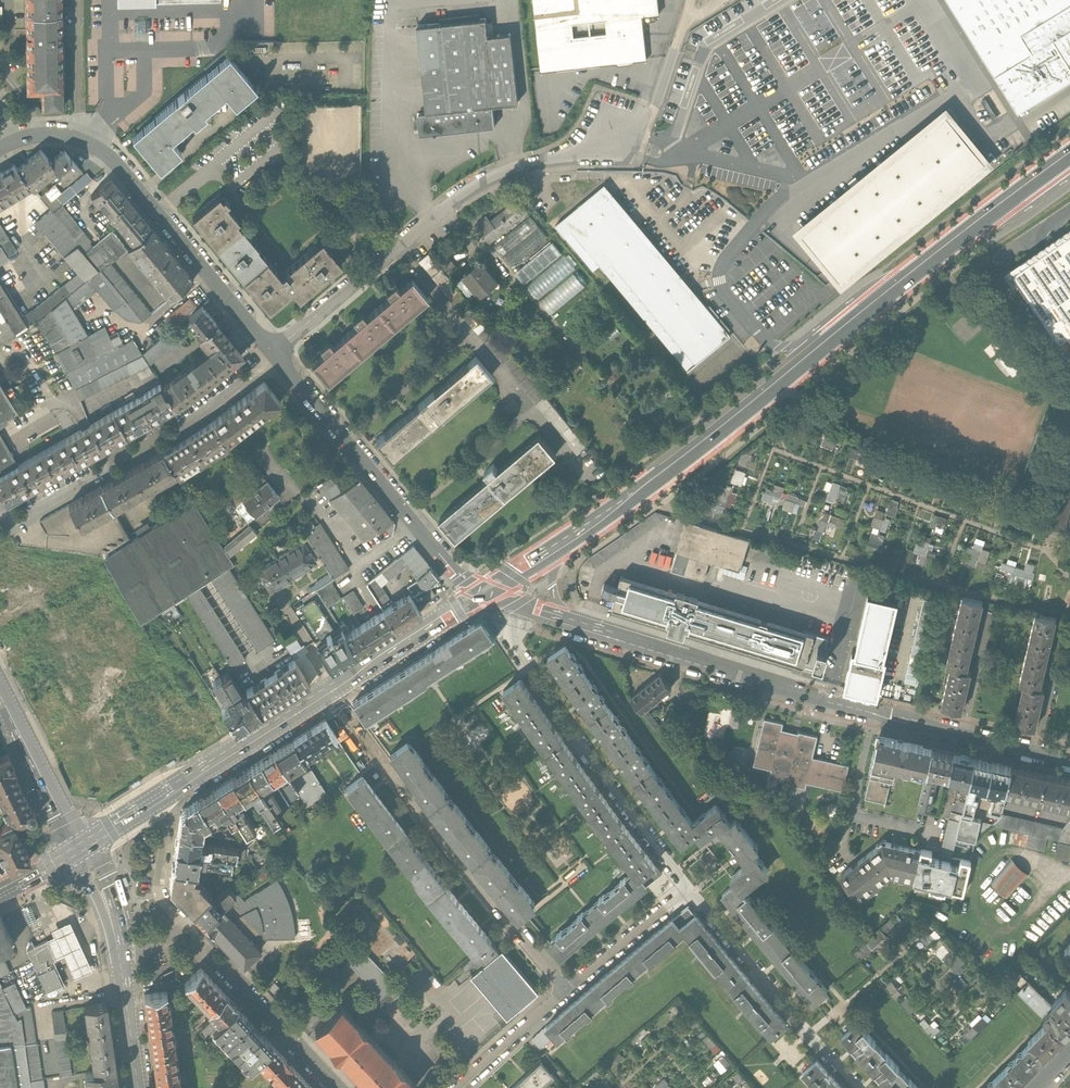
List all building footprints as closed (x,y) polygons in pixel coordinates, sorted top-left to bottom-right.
[(65,110),(63,32),(63,0),(26,0),(28,92),(42,92),(43,110),(65,110)] [(545,71),(654,60),(649,14),(663,13),(662,0),(538,0),(545,71)] [(1018,111),(1069,78),(1069,0),(948,0),(1018,111)] [(882,109),(819,6),(780,30),(843,133),(882,109)] [(419,115),(421,136),(494,128),(492,108),(519,105),(512,34),(488,36),(486,21),(419,28),(428,114),(419,115)] [(229,58),(130,137),(159,172),(181,155),(170,141),(191,124),(193,127),(205,118),(203,114),(225,96),(235,108),(256,91),(229,58)] [(945,106),(794,232),(842,289),(993,163),(945,106)] [(40,148),(18,167),(32,185),(35,189),(58,168),(51,159),(40,148)] [(66,148),(51,159),(58,168),(66,179),(81,168),(66,148)] [(0,172),(0,191),(7,201),(23,191),(32,185),(18,167),(15,163),(8,167),(0,172)] [(92,195),(133,245),(154,227),(144,215),(123,190),(113,178),(92,195)] [(611,186),(562,224),(687,376),(734,333),(611,186)] [(193,217),(219,248),(243,229),(237,222),(240,220),(226,204),(229,202),(225,197),(223,199),(220,195),(193,217)] [(489,215),(478,225),(553,315),(590,285),(519,199),(493,220),(489,215)] [(45,233),(64,256),(79,244),(85,251),(95,243),(62,202),(34,223),(43,235),(45,233)] [(0,222),(0,244),(1,246),(0,246),(0,265),(1,266),(11,259),(10,257),(19,252),(0,222)] [(164,240),(154,227),(133,245),(129,248),(171,298),(196,277),(185,265),(164,240)] [(95,243),(85,251),(96,265),(101,270),(102,268),(111,261),(128,248),(113,229),(95,243)] [(219,248),(244,279),(268,260),(258,248),(243,229),(219,248)] [(1069,341),(1069,232),(1062,237),(1040,252),(1010,273),(1057,342),(1066,336),(1069,341)] [(323,241),(302,259),(321,282),(343,265),(323,241)] [(31,324),(36,321),(46,315),(53,308),(89,279),(101,270),(96,265),(85,251),(79,244),(64,256),(79,273),(36,307),(26,314),(31,324)] [(434,262),(428,254),(420,261),(426,268),(434,262)] [(300,300),(321,282),(302,259),(281,276),(293,292),(300,300)] [(502,281),(483,259),(463,275),(481,298),(502,281)] [(270,311),(293,292),(281,276),(268,260),(244,279),(270,311)] [(152,312),(111,261),(102,268),(143,319),(152,312)] [(588,448),(434,262),(426,268),(580,455),(588,448)] [(101,270),(89,279),(98,289),(113,307),(127,318),(140,322),(143,319),(102,268),(101,270)] [(27,320),(0,277),(0,338),(27,320)] [(391,295),(378,305),(395,325),(429,296),(412,277),(400,288),(396,283),(387,290),(391,295)] [(89,279),(53,308),(72,343),(89,334),(75,308),(98,289),(89,279)] [(164,317),(173,328),(191,314),(200,306),(191,295),(164,317)] [(194,328),(201,336),(220,320),(205,302),(200,306),(191,314),(199,324),(194,328)] [(361,354),(395,325),(378,305),(366,316),(362,311),(355,318),(358,322),(345,334),(361,354)] [(45,334),(55,351),(72,343),(53,308),(46,315),(36,321),(45,334)] [(247,353),(220,320),(201,336),(211,348),(164,383),(177,406),(215,379),(247,353)] [(55,351),(67,371),(125,344),(119,332),(110,336),(105,326),(89,334),(72,343),(55,351)] [(171,331),(144,353),(150,363),(178,341),(171,331)] [(329,381),(361,354),(345,334),(333,344),(329,339),(320,346),(325,351),(313,361),(329,381)] [(67,371),(76,387),(144,353),(134,339),(125,344),(67,371)] [(998,339),(986,349),(992,356),(1004,346),(998,339)] [(76,387),(82,404),(140,374),(142,378),(155,372),(150,363),(144,353),(76,387)] [(445,385),(429,398),(444,416),(494,374),(479,356),(445,385)] [(265,380),(239,399),(254,421),(281,399),(265,380)] [(17,412),(0,381),(0,422),(17,412)] [(164,383),(115,409),(129,433),(139,428),(155,419),(177,406),(164,383)] [(394,459),(444,416),(429,398),(409,415),(379,440),(394,459)] [(227,442),(254,421),(239,399),(213,419),(227,442)] [(120,439),(129,433),(115,409),(85,426),(67,436),(81,461),(98,451),(120,439)] [(213,419),(188,435),(202,457),(227,442),(213,419)] [(18,464),(0,431),(0,474),(18,464)] [(176,473),(202,457),(188,435),(163,451),(176,473)] [(487,475),(490,477),(441,519),(458,540),(507,498),(557,456),(540,435),(498,471),(494,466),(486,473),(487,475)] [(81,461),(67,436),(18,464),(0,474),(0,491),(7,502),(22,494),(43,482),(71,466),(81,461)] [(163,451),(131,469),(144,492),(176,473),(163,451)] [(268,479),(253,461),(243,470),(258,488),(268,479)] [(738,467),(734,480),(745,484),(750,470),(738,467)] [(112,510),(144,492),(131,469),(99,487),(112,510)] [(361,539),(392,519),(357,478),(341,487),(329,473),(315,483),(361,539)] [(1058,476),(1047,527),(1064,531),(1069,503),(1069,497),(1065,495),(1069,478),(1058,476)] [(281,495),(268,479),(258,488),(248,495),(244,498),(257,514),(281,495)] [(837,502),(840,495),(846,497),(850,485),(835,480),(828,499),(837,502)] [(777,483),(776,488),(767,486),(765,499),(783,502),(786,484),(777,483)] [(248,495),(240,484),(220,500),(228,511),(244,498),(248,495)] [(80,529),(112,510),(99,487),(66,506),(80,529)] [(803,513),(808,496),(790,491),(785,508),(803,513)] [(102,559),(103,560),(113,575),(141,621),(159,610),(187,593),(201,584),(212,577),(230,566),(234,563),(230,555),(224,544),(196,500),(102,559)] [(880,507),(868,548),(884,553),(890,534),(882,532),(888,509),(880,507)] [(846,524),(848,517),(825,509),(814,539),(822,541),(829,523),(837,526),(839,522),(846,524)] [(669,515),(655,512),(588,559),(594,568),(669,515)] [(936,512),(931,524),(945,528),(949,517),(936,512)] [(687,520),(672,568),(704,578),(710,560),(740,570),(750,539),(687,520)] [(331,578),(347,568),(318,521),(302,531),(328,573),(331,578)] [(251,522),(224,544),(230,555),(258,531),(251,522)] [(303,538),(255,569),(259,575),(253,578),(259,587),(265,583),(269,590),(317,561),(303,538)] [(917,551),(921,551),(920,562),(938,562),(938,542),(917,542),(917,551)] [(408,593),(410,597),(419,591),(425,601),(434,594),(428,584),(439,578),(412,545),(397,557),(405,567),(415,579),(406,585),(410,592),(408,593)] [(381,586),(405,567),(397,557),(365,583),(380,606),(390,599),(381,586)] [(1018,566),(1019,561),(1005,558),(1000,578),(1030,585),(1035,562),(1029,561),(1027,568),(1018,566)] [(212,577),(257,651),(276,639),(235,574),(230,566),(212,577)] [(307,588),(309,592),(315,588),(329,580),(331,578),(328,573),(314,581),(315,583),(307,588)] [(620,586),(606,582),(603,591),(616,595),(613,607),(669,624),(668,630),(686,636),(687,630),(761,652),(820,670),(822,665),(824,666),(832,641),(829,640),(830,636),(624,574),(620,586)] [(340,598),(329,580),(315,588),(326,606),(340,598)] [(187,593),(233,666),(246,657),(201,584),(187,593)] [(363,606),(352,590),(342,596),(352,613),(363,606)] [(898,596),(869,590),(855,649),(853,649),(844,687),(879,695),(887,657),(885,657),(898,596)] [(382,609),(394,628),(416,614),(418,613),(420,612),(410,597),(408,593),(405,594),(392,603),(382,609)] [(925,682),(936,597),(920,595),(909,680),(925,682)] [(313,596),(296,606),(317,640),(334,630),(313,596)] [(953,630),(976,635),(984,601),(961,596),(953,630)] [(394,628),(382,609),(378,611),(344,633),(355,652),(365,646),(384,634),(390,630),(394,628)] [(1036,613),(1028,648),(1050,653),(1057,618),(1036,613)] [(484,618),(451,639),(463,658),(496,638),(484,618)] [(314,642),(330,667),(349,656),(352,654),(355,652),(344,633),(340,627),(337,628),(334,630),(317,640),(314,642)] [(949,665),(968,669),(976,635),(953,630),(945,664),(949,665)] [(282,638),(295,659),(300,655),(297,649),(302,646),(292,631),(282,638)] [(431,679),(463,658),(451,639),(419,659),(431,679)] [(590,716),(608,703),(564,643),(546,655),(557,671),(579,701),(590,716)] [(300,655),(295,659),(309,683),(320,676),(305,653),(309,651),(305,645),(302,646),(297,649),(300,655)] [(1042,687),(1050,653),(1028,648),(1020,682),(1023,683),(1042,687)] [(249,689),(250,691),(264,713),(286,699),(309,683),(295,659),(271,675),(249,689)] [(398,699),(431,679),(419,659),(386,680),(398,699)] [(968,669),(949,665),(940,704),(963,709),(972,670),(968,669)] [(223,676),(237,699),(252,721),(264,713),(250,691),(246,693),(231,670),(223,676)] [(661,674),(631,697),(643,712),(648,708),(673,688),(661,674)] [(213,682),(228,705),(221,709),(236,731),(252,721),(237,699),(223,676),(213,682)] [(564,738),(553,723),(531,693),(520,677),(502,690),(546,751),(564,738)] [(366,720),(398,699),(386,680),(353,700),(366,720)] [(1045,688),(1042,687),(1023,683),(1014,723),(1036,728),(1045,688)] [(635,778),(652,765),(608,703),(590,716),(601,731),(624,762),(635,778)] [(661,725),(648,708),(643,712),(657,729),(661,725)] [(325,719),(292,740),(303,757),(336,736),(325,719)] [(812,757),(817,737),(798,733),(797,735),(780,731),(782,725),(764,720),(753,767),(770,771),(766,788),(785,793),(787,785),(804,789),(806,782),(844,790),(850,765),(812,757)] [(898,765),(901,766),(929,772),(934,748),(907,742),(880,736),(866,797),(885,801),(890,780),(894,781),(898,765)] [(609,800),(598,785),(575,754),(564,738),(546,751),(591,813),(609,800)] [(412,780),(431,766),(410,739),(391,752),(412,780)] [(292,740),(274,751),(286,771),(304,759),(303,757),(292,740)] [(950,777),(956,753),(934,748),(929,772),(922,805),(932,807),(940,774),(950,777)] [(274,751),(260,760),(272,778),(272,779),(280,774),(283,778),(280,779),(290,794),(298,789),(292,780),(286,771),(274,751)] [(32,810),(27,800),(18,779),(13,769),(16,768),(8,752),(0,756),(0,798),(11,822),(13,826),(14,826),(29,818),(31,819),(33,820),(35,819),(37,818),(38,815),(38,813),(37,811),(35,810),(33,809),(32,810)] [(965,807),(977,758),(956,753),(950,777),(962,779),(961,781),(959,782),(953,804),(965,807)] [(980,784),(990,786),(995,762),(977,758),(965,807),(974,809),(980,784)] [(260,760),(247,768),(273,809),(280,804),(269,786),(268,786),(265,782),(272,778),(260,760)] [(1003,811),(1008,790),(1013,766),(995,762),(990,786),(997,787),(992,808),(1003,811)] [(690,824),(693,821),(652,765),(635,778),(647,794),(670,826),(682,842),(696,832),(690,824)] [(431,766),(412,780),(433,807),(452,794),(431,766)] [(1043,798),(1048,774),(1013,766),(1008,790),(1043,798)] [(247,768),(231,778),(243,797),(251,792),(271,824),(279,819),(273,809),(247,768)] [(311,768),(292,780),(298,789),(307,803),(326,792),(311,768)] [(1048,774),(1043,798),(1069,804),(1069,779),(1048,774)] [(346,788),(367,816),(383,804),(362,775),(346,788)] [(231,778),(216,788),(237,821),(246,835),(254,829),(239,806),(238,800),(243,797),(231,778)] [(216,788),(197,800),(210,821),(211,822),(217,818),(216,817),(222,814),(226,814),(225,818),(230,826),(237,821),(216,788)] [(454,835),(473,821),(452,794),(433,807),(454,835)] [(181,810),(178,830),(201,834),(207,834),(208,826),(207,823),(210,821),(197,800),(181,810)] [(638,879),(640,877),(656,866),(644,849),(621,817),(609,800),(591,813),(634,872),(638,879)] [(743,891),(744,890),(769,870),(754,851),(760,847),(737,819),(732,823),(716,803),(693,821),(690,824),(696,832),(702,839),(715,828),(718,825),(733,844),(748,862),(744,865),(731,876),(736,882),(743,891)] [(404,831),(383,804),(367,816),(388,844),(404,831)] [(965,807),(953,804),(951,817),(962,819),(965,807)] [(974,809),(965,807),(962,819),(960,831),(978,835),(983,811),(974,809)] [(1001,813),(998,826),(1060,841),(1063,827),(1001,813)] [(962,819),(951,817),(942,855),(961,855),(960,831),(962,819)] [(473,821),(454,835),(475,863),(494,849),(473,821)] [(1063,827),(1060,841),(1056,856),(1069,859),(1069,821),(1063,827)] [(14,826),(13,826),(11,822),(1,827),(3,830),(0,831),(0,856),(2,859),(4,857),(10,869),(22,864),(29,859),(24,848),(25,845),(22,844),(21,842),(21,841),(22,838),(19,837),(14,826)] [(199,845),(201,834),(178,830),(175,848),(232,857),(236,858),(237,848),(208,844),(206,846),(199,845)] [(388,844),(410,871),(426,859),(404,831),(388,844)] [(891,877),(915,882),(920,858),(917,858),(919,851),(883,843),(838,878),(858,904),(891,877)] [(231,867),(232,857),(175,848),(173,867),(194,870),(197,871),(198,863),(231,867)] [(497,890),(516,877),(494,849),(475,863),(497,890)] [(922,852),(920,858),(915,882),(964,894),(971,864),(962,861),(960,870),(952,869),(953,864),(935,860),(936,855),(922,852)] [(447,886),(426,859),(410,871),(431,899),(447,886)] [(1028,874),(1010,859),(989,882),(1006,898),(1028,874)] [(662,872),(656,866),(640,877),(647,884),(662,872)] [(194,870),(173,867),(170,886),(192,910),(208,894),(209,893),(197,880),(198,878),(193,876),(194,870)] [(621,883),(615,888),(626,903),(648,886),(647,884),(640,877),(638,879),(634,872),(626,878),(625,877),(620,881),(621,883)] [(516,877),(497,890),(518,918),(537,904),(516,877)] [(235,893),(204,923),(243,964),(262,947),(261,946),(260,947),(249,936),(253,932),(257,931),(262,930),(262,937),(294,937),(294,925),(291,912),(288,901),(283,889),(276,878),(244,899),(237,891),(235,893)] [(743,891),(736,882),(723,893),(734,907),(757,934),(780,961),(803,989),(814,1003),(828,991),(744,890),(743,891)] [(431,899),(453,926),(469,913),(447,886),(431,899)] [(208,894),(192,910),(204,923),(235,893),(229,887),(214,900),(208,894)] [(600,900),(593,906),(605,920),(626,903),(615,888),(605,896),(604,894),(599,898),(600,900)] [(672,919),(679,927),(695,913),(688,905),(672,919)] [(578,918),(570,925),(582,939),(605,920),(593,906),(585,912),(583,910),(576,916),(578,918)] [(898,911),(861,945),(869,954),(898,928),(894,924),(903,916),(898,911)] [(492,940),(469,913),(453,926),(476,953),(490,941),(492,940)] [(684,933),(725,981),(740,967),(730,955),(706,927),(695,913),(679,927),(684,933)] [(640,946),(629,955),(641,969),(649,962),(650,964),(653,962),(656,959),(654,958),(670,945),(672,947),(674,945),(677,942),(675,941),(684,933),(679,927),(672,919),(661,928),(640,946)] [(11,945),(0,921),(0,951),(11,945)] [(46,939),(46,940),(47,940),(56,959),(63,955),(73,977),(83,973),(92,969),(75,934),(69,921),(57,926),(51,929),(54,935),(46,939)] [(560,956),(582,939),(570,925),(562,931),(561,929),(556,933),(558,935),(549,942),(560,956)] [(351,937),(310,975),(323,989),(350,964),(355,958),(363,950),(351,937)] [(934,945),(948,959),(956,952),(942,937),(934,945)] [(61,984),(64,983),(53,960),(56,959),(47,940),(46,940),(34,946),(31,941),(28,942),(26,948),(46,992),(47,993),(58,992),(64,990),(61,984)] [(490,941),(476,953),(485,964),(499,952),(490,941)] [(485,964),(471,975),(507,1018),(538,992),(502,949),(499,952),(485,964)] [(9,971),(0,951),(0,975),(9,971)] [(633,976),(641,969),(629,955),(619,963),(598,981),(588,990),(600,1005),(608,998),(609,1000),(611,997),(614,995),(612,993),(628,980),(629,981),(632,979),(634,977),(633,976)] [(465,972),(473,965),(469,960),(461,967),(465,972)] [(1036,1008),(1046,997),(1014,965),(1003,976),(1036,1008)] [(161,974),(168,990),(176,989),(183,983),(184,982),(175,967),(170,968),(161,974)] [(206,1009),(224,993),(200,967),(184,982),(183,983),(206,1009)] [(752,981),(740,967),(725,981),(772,1036),(787,1023),(775,1009),(752,981)] [(900,986),(904,982),(900,976),(889,983),(898,997),(905,993),(900,986)] [(31,1087),(44,1087),(37,1043),(35,1043),(30,1008),(25,1008),(13,982),(2,987),(16,1019),(20,1017),(31,1087)] [(20,1017),(16,1019),(2,987),(1,986),(0,986),(0,1087),(31,1087),(20,1017)] [(1053,1004),(1069,1021),(1069,992),(1067,989),(1053,1004)] [(592,1011),(600,1005),(588,990),(577,999),(556,1018),(547,1026),(555,1036),(558,1039),(566,1032),(568,1035),(571,1032),(573,1030),(572,1028),(587,1015),(588,1017),(590,1015),(593,1013),(592,1011)] [(145,995),(151,1031),(172,1028),(167,992),(145,995)] [(204,1035),(212,1027),(235,1005),(224,993),(206,1009),(214,1018),(211,1020),(209,1017),(198,1028),(204,1035)] [(912,1011),(919,1005),(908,993),(902,999),(912,1011)] [(1049,1021),(1066,1038),(1069,1034),(1069,1021),(1053,1004),(1046,997),(1036,1008),(1049,1021)] [(84,1006),(89,1039),(111,1036),(106,1003),(84,1006)] [(340,1004),(314,1029),(328,1044),(327,1045),(337,1056),(338,1055),(365,1084),(365,1085),(368,1087),(415,1087),(416,1087),(402,1071),(402,1070),(392,1059),(392,1060),(365,1031),(365,1030),(362,1027),(355,1019),(354,1020),(340,1004)] [(235,1005),(212,1027),(223,1040),(224,1039),(247,1018),(235,1005)] [(72,1074),(63,1010),(51,1011),(55,1040),(54,1040),(59,1076),(72,1074)] [(972,1035),(986,1021),(979,1014),(965,1028),(972,1035)] [(247,1018),(224,1039),(235,1053),(236,1052),(259,1031),(247,1018)] [(934,1035),(943,1026),(936,1018),(926,1027),(934,1035)] [(843,1036),(866,1061),(882,1047),(859,1021),(843,1036)] [(1029,1040),(1031,1043),(1046,1058),(1066,1038),(1049,1021),(1029,1040)] [(547,1026),(532,1039),(540,1049),(555,1036),(547,1026)] [(151,1031),(156,1065),(178,1061),(172,1028),(151,1031)] [(256,1058),(270,1043),(259,1031),(236,1052),(247,1065),(256,1058)] [(89,1039),(93,1071),(115,1068),(111,1036),(89,1039)] [(301,1076),(270,1043),(256,1058),(284,1087),(290,1087),(301,1076)] [(1017,1087),(1046,1058),(1031,1043),(1001,1072),(1017,1087)] [(866,1061),(889,1086),(905,1072),(882,1047),(866,1061)] [(819,1087),(835,1087),(840,1083),(817,1057),(803,1070),(819,1087)] [(159,1087),(181,1087),(178,1061),(156,1065),(159,1087)] [(529,1087),(542,1087),(555,1076),(542,1062),(526,1076),(522,1081),(529,1087)] [(115,1068),(93,1071),(85,1072),(87,1087),(118,1087),(115,1068)] [(890,1087),(919,1087),(905,1072),(889,1086),(890,1087)] [(985,1087),(1016,1087),(1017,1087),(1001,1072),(985,1087)] [(301,1076),(290,1087),(313,1087),(301,1076)] [(665,1076),(653,1087),(677,1087),(665,1076)]
